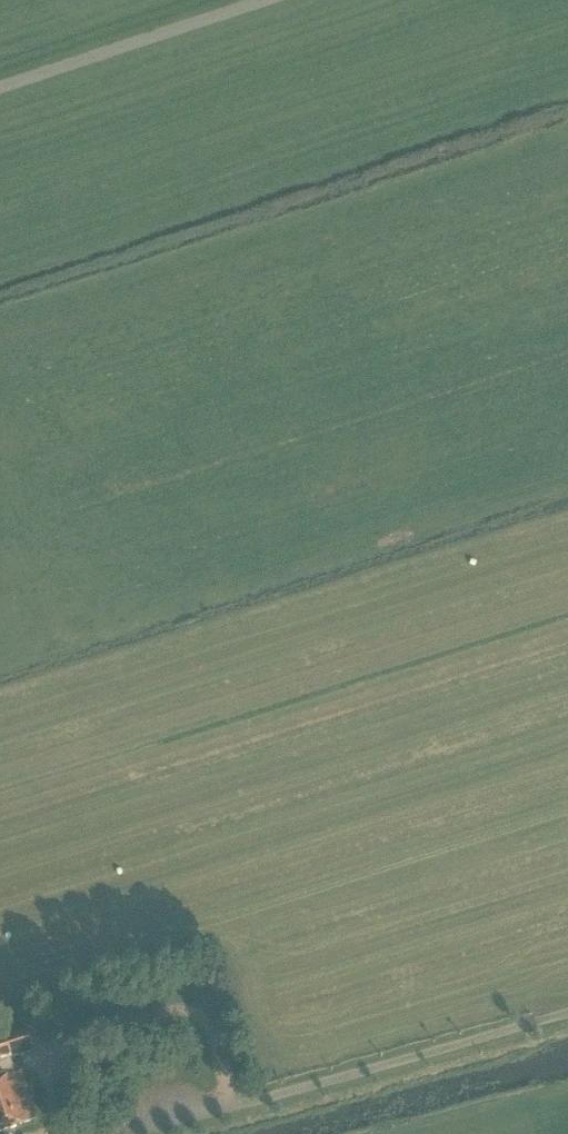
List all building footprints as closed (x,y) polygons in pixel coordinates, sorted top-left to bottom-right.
[(5,1077),(0,1078),(0,1130),(34,1120),(21,1077),(15,1079),(9,1058),(31,1052),(25,1032),(0,1040),(0,1062),(5,1077)]
